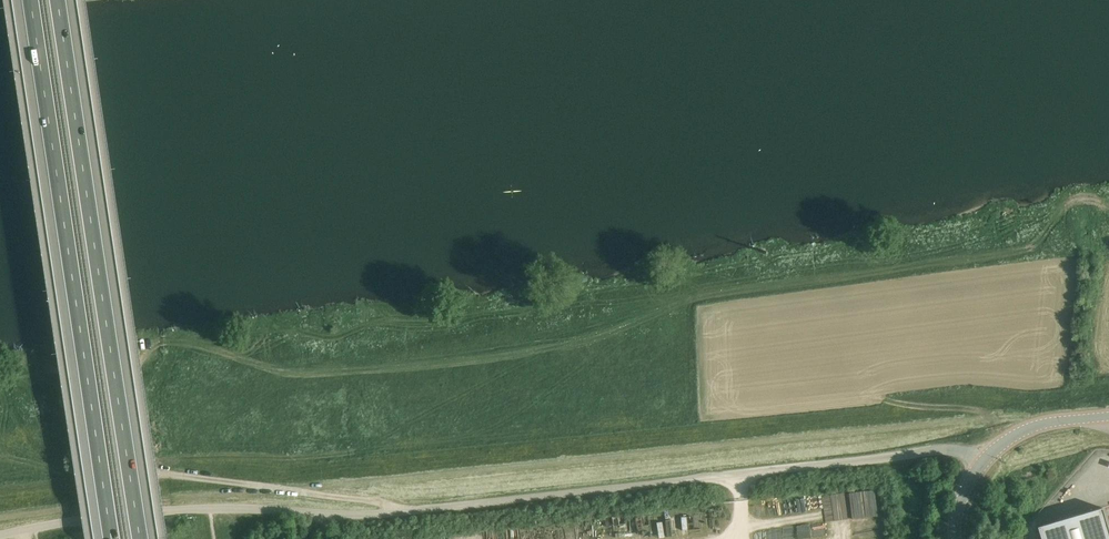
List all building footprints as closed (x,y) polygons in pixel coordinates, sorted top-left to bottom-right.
[(827,519),(878,514),(876,488),(824,493),(827,519)] [(1037,526),(1041,538),(1108,538),(1108,529),(1102,506),(1037,526)] [(810,525),(799,525),(800,536),(810,536),(810,525)]
